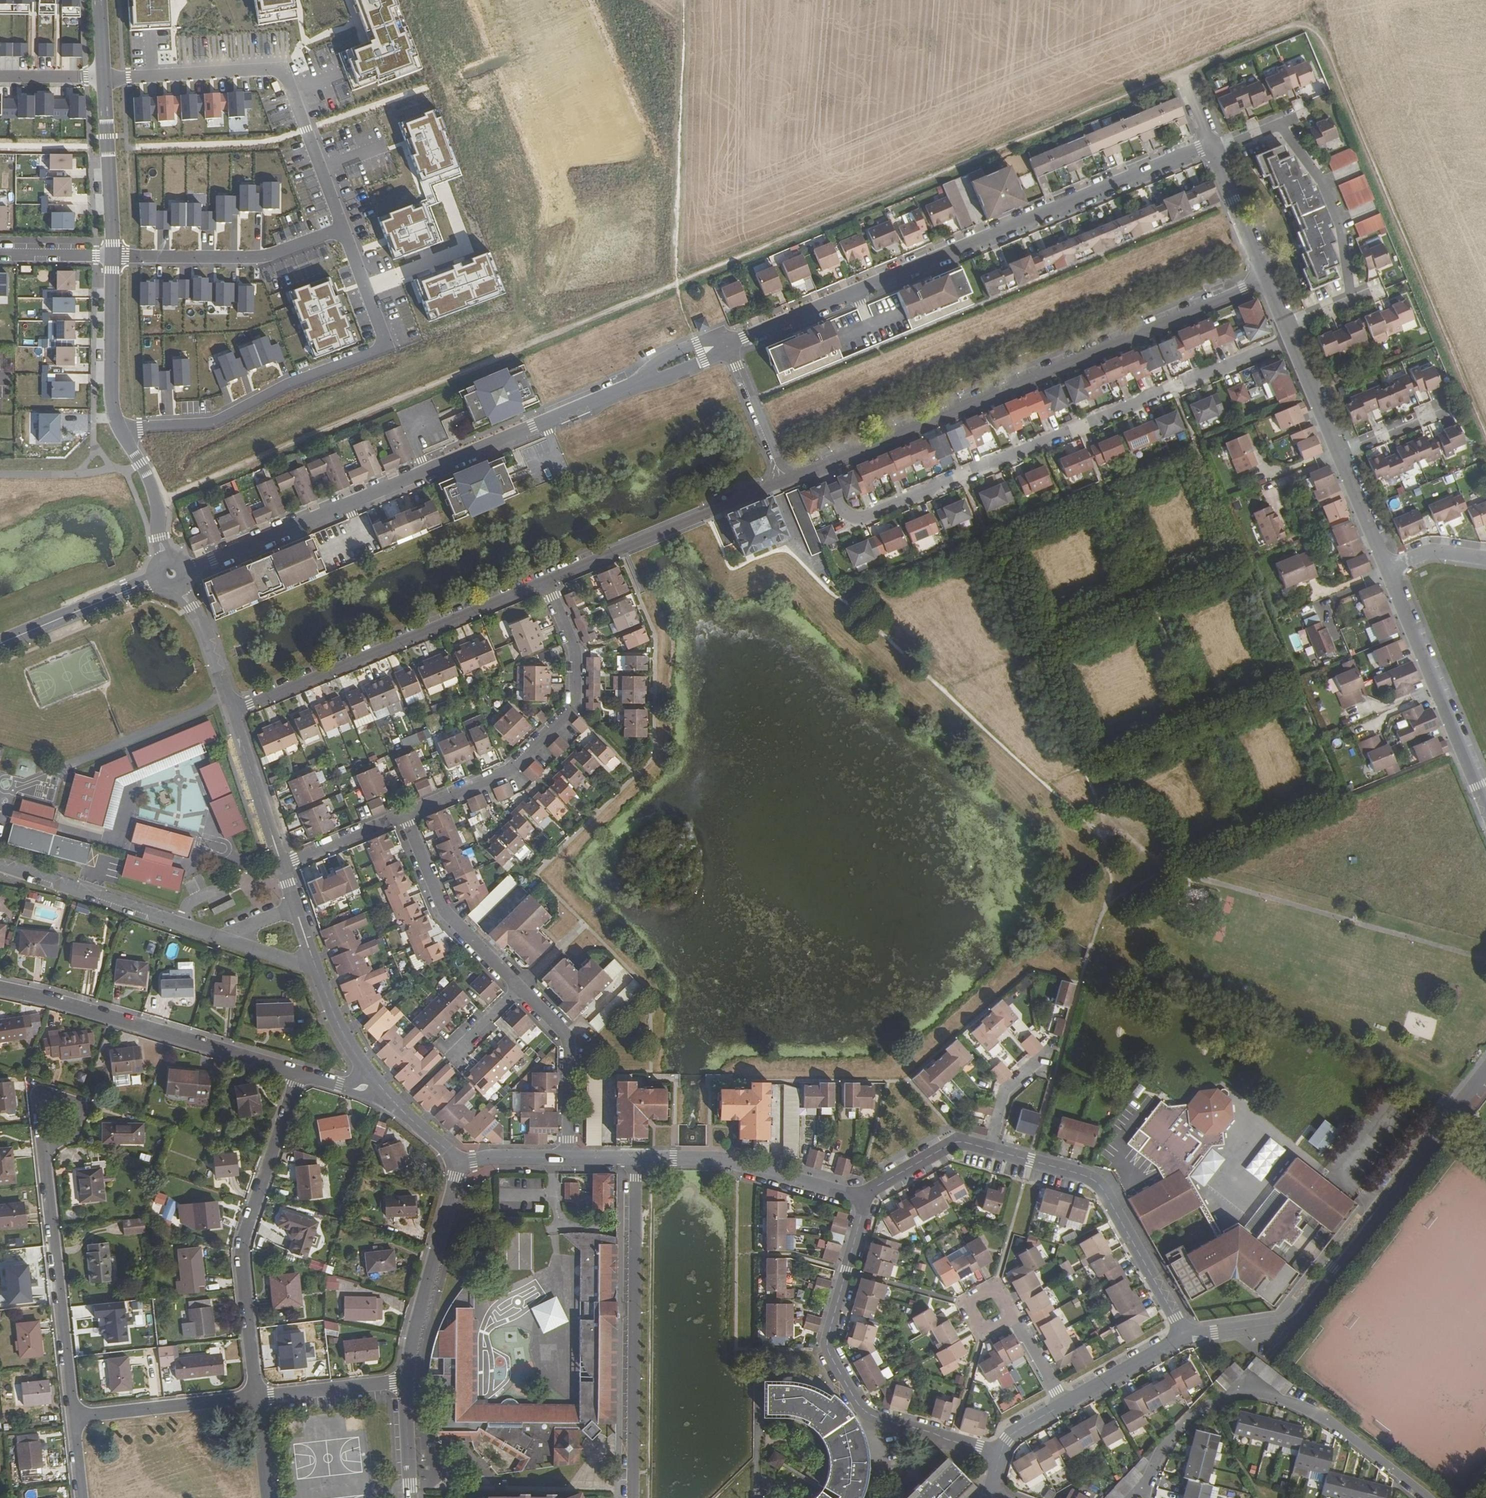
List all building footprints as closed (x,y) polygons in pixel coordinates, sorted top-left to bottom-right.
[(28,14),(29,3),(38,3),(38,14),(55,14),(55,5),(61,5),(61,16),(79,17),(79,0),(0,0),(0,14),(28,14)] [(129,30),(170,29),(169,0),(127,0),(129,30)] [(258,26),(297,19),(294,0),(253,0),(258,26)] [(395,0),(353,0),(370,42),(339,54),(353,91),(378,82),(379,86),(421,70),(395,0)] [(0,44),(0,57),(27,58),(27,44),(0,44)] [(53,44),(38,44),(38,58),(53,58),(53,44)] [(61,58),(82,58),(81,44),(61,44),(61,58)] [(1291,63),(1283,66),(1290,83),(1298,80),(1299,85),(1301,88),(1314,82),(1306,62),(1293,68),(1291,63)] [(1284,86),(1290,83),(1283,66),(1276,69),(1278,74),(1265,80),(1273,99),(1287,93),(1285,90),(1284,86)] [(1243,82),(1236,86),(1243,103),(1250,100),(1252,104),(1253,107),(1267,102),(1259,82),(1245,88),(1243,82)] [(279,91),(275,83),(271,85),(274,93),(279,91)] [(1236,106),(1243,103),(1236,86),(1229,89),(1231,94),(1217,99),(1225,119),(1239,113),(1238,110),(1236,106)] [(251,109),(250,94),(242,94),(242,93),(227,94),(227,95),(228,110),(228,118),(243,118),(243,109),(251,109)] [(1,94),(0,94),(0,117),(1,117),(1,119),(9,119),(9,100),(1,100),(1,94)] [(52,120),(86,120),(84,97),(69,97),(69,101),(53,101),(53,95),(34,94),(34,97),(34,117),(52,117),(52,120)] [(228,110),(227,95),(219,95),(219,94),(203,95),(203,96),(204,112),(205,120),(220,119),(220,111),(228,110)] [(204,112),(203,96),(195,97),(195,96),(180,97),(180,98),(181,113),(181,121),(196,120),(196,112),(204,112)] [(34,117),(34,97),(18,97),(18,100),(9,100),(9,119),(34,119),(34,117)] [(181,113),(180,98),(172,98),(172,97),(156,98),(156,99),(157,114),(158,122),(173,122),(173,113),(181,113)] [(157,114),(156,99),(148,99),(148,98),(133,99),(134,124),(150,123),(149,115),(157,114)] [(1176,98),(1158,106),(1165,124),(1177,119),(1184,116),(1176,98)] [(1295,110),(1306,106),(1302,98),(1292,102),(1295,110)] [(1158,106),(1139,113),(1147,132),(1154,129),(1165,124),(1158,106)] [(393,260),(442,242),(429,207),(439,203),(433,187),(461,176),(436,109),(397,124),(426,200),(377,218),(393,260)] [(1139,113),(1121,121),(1128,140),(1140,135),(1147,132),(1139,113)] [(1184,116),(1177,119),(1180,126),(1187,123),(1184,116)] [(1318,130),(1311,133),(1318,150),(1326,147),(1324,142),(1337,137),(1329,117),(1315,123),(1317,126),(1318,130)] [(1121,121),(1102,129),(1110,147),(1117,144),(1128,140),(1121,121)] [(1102,129),(1084,136),(1091,155),(1103,150),(1110,147),(1102,129)] [(1154,129),(1147,132),(1150,139),(1157,136),(1154,129)] [(1147,132),(1140,135),(1143,142),(1150,139),(1147,132)] [(1084,136),(1065,144),(1073,163),(1080,160),(1091,155),(1084,136)] [(1065,144),(1047,152),(1055,170),(1066,166),(1073,163),(1065,144)] [(1117,144),(1110,147),(1113,154),(1120,151),(1117,144)] [(1285,207),(1290,206),(1301,231),(1296,233),(1305,253),(1301,255),(1306,268),(1302,270),(1310,290),(1338,279),(1333,266),(1336,264),(1328,244),(1332,242),(1327,229),(1330,227),(1313,187),(1310,188),(1305,175),(1300,177),(1291,157),(1288,159),(1282,145),(1254,157),(1263,177),(1267,176),(1273,189),(1277,187),(1285,207)] [(1110,147),(1103,150),(1106,157),(1113,154),(1110,147)] [(1353,148),(1326,159),(1332,172),(1358,161),(1353,148)] [(1047,152),(1028,159),(1036,178),(1043,175),(1055,170),(1047,152)] [(49,170),(71,170),(71,155),(49,155),(49,170)] [(1080,160),(1073,163),(1076,170),(1083,167),(1080,160)] [(1073,163),(1066,166),(1069,172),(1076,170),(1073,163)] [(980,169),(968,174),(987,220),(1026,204),(1010,167),(984,178),(980,169)] [(1043,175),(1036,178),(1039,185),(1046,182),(1043,175)] [(1364,175),(1338,186),(1349,211),(1374,200),(1364,175)] [(53,197),(71,197),(71,179),(53,179),(53,197)] [(954,180),(942,185),(947,197),(955,217),(961,231),(973,226),(954,180)] [(1211,181),(1192,189),(1193,193),(1200,210),(1219,202),(1211,181)] [(278,210),(278,183),(262,183),(263,210),(278,210)] [(254,213),(254,186),(239,186),(239,213),(254,213)] [(1182,193),(1172,197),(1181,218),(1200,210),(1193,193),(1184,196),(1182,193)] [(263,213),(262,194),(254,194),(254,213),(263,213)] [(231,224),(231,197),(215,197),(215,212),(216,224),(231,224)] [(239,216),(239,197),(231,197),(231,216),(239,216)] [(955,217),(947,197),(925,206),(933,227),(955,217)] [(1164,205),(1155,208),(1162,226),(1181,218),(1172,197),(1163,201),(1164,205)] [(140,228),(154,228),(155,204),(139,204),(140,228)] [(171,228),(185,228),(185,204),(170,204),(170,212),(171,228)] [(185,228),(199,228),(200,212),(200,204),(185,204),(185,228)] [(1153,205),(1134,213),(1142,234),(1162,226),(1155,208),(1153,205)] [(898,228),(906,247),(922,240),(919,232),(926,229),(918,210),(901,217),(904,225),(898,228)] [(154,231),(162,231),(163,212),(155,212),(154,228),(154,231)] [(163,231),(171,231),(171,228),(170,212),(163,212),(163,231)] [(208,231),(208,212),(200,212),(199,231),(208,231)] [(216,224),(215,212),(208,212),(208,231),(216,231),(216,224)] [(51,230),(73,230),(73,213),(51,214),(51,230)] [(1134,213),(1115,221),(1123,242),(1142,234),(1134,213)] [(1380,214),(1354,224),(1359,237),(1385,226),(1380,214)] [(1115,221),(1096,229),(1104,250),(1123,242),(1115,221)] [(897,241),(889,222),(867,231),(875,250),(897,241)] [(1096,229),(1076,237),(1085,258),(1104,250),(1096,229)] [(869,253),(860,234),(839,243),(847,262),(869,253)] [(1076,237),(1057,245),(1058,249),(1066,266),(1085,258),(1076,237)] [(840,266),(831,243),(813,250),(822,270),(831,267),(832,269),(840,266)] [(1367,245),(1359,248),(1366,265),(1374,262),(1376,267),(1377,270),(1390,264),(1382,244),(1369,250),(1367,245)] [(1048,249),(1038,253),(1046,274),(1066,266),(1058,249),(1049,253),(1048,249)] [(429,322),(505,294),(490,252),(413,281),(429,322)] [(1038,253),(1019,261),(1027,282),(1046,274),(1038,253)] [(811,277),(802,255),(785,263),(795,287),(804,283),(803,281),(811,277)] [(1010,269),(1001,273),(1008,290),(1027,282),(1019,261),(1009,265),(1010,269)] [(782,289),(773,267),(756,275),(764,295),(773,290),(774,293),(782,289)] [(922,315),(956,301),(955,298),(970,292),(959,267),(931,279),(933,283),(920,289),(918,284),(897,293),(907,318),(921,312),(922,315)] [(999,269),(980,277),(989,298),(1008,290),(1001,273),(999,269)] [(57,272),(57,291),(74,291),(74,272),(57,272)] [(330,277),(288,293),(314,359),(355,343),(330,277)] [(1374,301),(1387,296),(1379,277),(1367,282),(1374,301)] [(207,279),(192,279),(192,302),(207,302),(207,279)] [(162,281),(154,281),(154,283),(154,300),(162,299),(162,284),(162,281)] [(185,281),(176,281),(177,300),(184,300),(185,281)] [(739,307),(747,304),(738,282),(721,289),(729,309),(738,305),(739,307)] [(154,283),(140,283),(140,308),(154,307),(154,283)] [(176,284),(162,283),(162,284),(162,307),(177,307),(176,284)] [(207,302),(215,303),(215,284),(207,284),(207,302)] [(215,284),(215,307),(229,307),(230,284),(215,284)] [(238,284),(230,284),(230,303),(237,303),(238,284)] [(253,287),(238,287),(237,314),(253,314),(253,287)] [(74,299),(53,299),(53,314),(74,314),(74,299)] [(1394,313),(1387,316),(1395,333),(1402,330),(1400,325),(1413,319),(1405,300),(1391,305),(1393,308),(1394,313)] [(1246,327),(1263,320),(1255,301),(1238,308),(1246,327)] [(833,330),(859,318),(855,310),(830,322),(833,330)] [(1387,336),(1395,333),(1387,316),(1380,318),(1379,314),(1377,311),(1364,317),(1364,318),(1368,326),(1372,337),(1385,331),(1387,336)] [(705,318),(695,322),(699,331),(708,327),(705,318)] [(1364,318),(1358,320),(1362,329),(1368,326),(1364,318)] [(1213,348),(1220,345),(1214,330),(1210,319),(1193,327),(1200,344),(1209,340),(1213,348)] [(1413,319),(1400,325),(1402,330),(1403,332),(1416,326),(1413,319)] [(1249,341),(1269,333),(1263,320),(1246,327),(1243,328),(1249,341)] [(1347,333),(1340,336),(1347,353),(1355,350),(1353,345),(1365,340),(1366,340),(1362,329),(1358,320),(1344,326),(1345,329),(1347,333)] [(56,348),(74,348),(74,322),(56,322),(48,322),(48,340),(42,340),(42,348),(56,349),(56,348)] [(791,369),(825,355),(824,352),(838,346),(828,322),(799,334),(801,338),(788,343),(787,339),(765,348),(775,373),(790,367),(791,369)] [(1221,327),(1227,342),(1234,339),(1232,333),(1228,324),(1221,327)] [(1200,344),(1193,327),(1177,333),(1178,336),(1187,358),(1195,355),(1191,347),(1200,344)] [(1220,345),(1227,342),(1221,327),(1214,330),(1220,345)] [(1388,338),(1387,336),(1385,331),(1372,337),(1375,343),(1388,338)] [(1340,356),(1347,353),(1340,336),(1334,339),(1332,334),(1330,332),(1317,337),(1325,357),(1338,351),(1340,356)] [(1167,364),(1179,359),(1180,361),(1187,358),(1178,336),(1158,344),(1167,364)] [(266,337),(251,342),(261,367),(274,362),(266,337)] [(1355,352),(1358,353),(1366,349),(1368,347),(1365,340),(1353,345),(1355,350),(1355,352)] [(277,344),(270,347),(276,365),(284,362),(277,344)] [(252,345),(239,350),(248,372),(261,367),(252,345)] [(1143,377),(1150,374),(1149,372),(1162,366),(1154,346),(1134,355),(1139,369),(1143,377)] [(56,367),(74,367),(74,348),(56,348),(56,367)] [(1116,359),(1123,376),(1132,372),(1136,380),(1143,377),(1139,369),(1134,355),(1132,352),(1116,359)] [(231,353),(217,358),(227,383),(241,378),(231,353)] [(1266,383),(1286,375),(1278,356),(1263,362),(1265,368),(1260,370),(1261,371),(1266,383)] [(242,358),(234,360),(241,378),(249,375),(242,358)] [(188,359),(172,360),(174,387),(189,386),(188,359)] [(1100,366),(1107,382),(1116,379),(1119,387),(1127,384),(1123,376),(1116,359),(1100,366)] [(157,387),(157,364),(142,365),(143,388),(157,387)] [(1094,397),(1101,394),(1098,386),(1107,382),(1100,366),(1084,372),(1085,375),(1094,397)] [(1418,367),(1410,370),(1417,387),(1424,384),(1426,389),(1428,392),(1441,386),(1433,366),(1420,372),(1418,367)] [(461,394),(474,424),(478,423),(480,427),(531,405),(530,401),(534,399),(521,369),(517,371),(516,367),(464,389),(465,393),(461,394)] [(220,389),(228,386),(221,369),(213,371),(220,389)] [(1341,370),(1332,375),(1336,383),(1345,380),(1341,370)] [(173,371),(157,372),(158,390),(174,390),(173,371)] [(1262,385),(1266,383),(1261,371),(1252,375),(1257,387),(1262,385)] [(54,375),(48,375),(48,383),(42,383),(42,399),(52,399),(52,382),(54,382),(54,375)] [(1065,383),(1073,403),(1086,398),(1087,400),(1094,397),(1085,375),(1065,383)] [(1277,400),(1294,393),(1286,375),(1266,383),(1262,385),(1268,398),(1275,395),(1277,400)] [(1393,385),(1386,388),(1394,407),(1409,401),(1407,398),(1406,394),(1412,390),(1406,375),(1391,381),(1393,385)] [(52,399),(74,399),(74,382),(54,382),(52,382),(52,399)] [(1241,402),(1248,399),(1245,392),(1242,384),(1235,387),(1241,402)] [(1047,417),(1054,414),(1053,412),(1066,406),(1058,386),(1038,395),(1047,417)] [(1234,405),(1241,402),(1235,387),(1228,390),(1234,405)] [(1381,413),(1394,407),(1386,388),(1380,390),(1379,387),(1364,393),(1371,408),(1377,405),(1379,409),(1381,413)] [(1037,412),(1040,420),(1047,417),(1038,395),(1037,392),(1020,398),(1027,415),(1037,412)] [(1280,407),(1297,400),(1294,393),(1277,400),(1280,407)] [(1351,402),(1345,405),(1353,424),(1367,418),(1366,415),(1364,411),(1371,408),(1364,393),(1350,399),(1351,402)] [(1197,423),(1224,412),(1217,395),(1190,406),(1197,423)] [(1018,419),(1027,415),(1020,398),(1004,405),(1015,430),(1022,427),(1018,419)] [(1303,402),(1274,415),(1281,431),(1303,422),(1300,415),(1299,412),(1306,409),(1303,402)] [(988,412),(995,429),(1004,425),(1007,433),(1015,430),(1004,405),(988,412)] [(1156,440),(1182,430),(1175,413),(1149,424),(1156,440)] [(39,442),(59,442),(59,415),(39,415),(39,442)] [(976,447),(993,440),(982,415),(966,422),(967,424),(976,447)] [(947,433),(955,453),(968,447),(969,450),(976,447),(967,424),(947,433)] [(1130,451),(1156,440),(1149,424),(1123,434),(1130,451)] [(1447,438),(1440,441),(1447,458),(1454,455),(1452,450),(1465,444),(1457,425),(1444,430),(1445,433),(1447,438)] [(394,454),(380,459),(385,471),(414,460),(400,426),(388,431),(397,452),(394,454)] [(1313,426),(1290,436),(1294,445),(1296,444),(1303,460),(1321,453),(1317,443),(1315,437),(1317,436),(1313,426)] [(388,431),(385,432),(394,454),(397,452),(388,431)] [(1247,434),(1223,444),(1230,461),(1235,474),(1241,472),(1257,465),(1248,442),(1250,441),(1247,434)] [(922,443),(931,465),(939,462),(938,460),(950,455),(942,435),(922,443)] [(1097,465),(1124,454),(1117,437),(1090,448),(1097,465)] [(1424,437),(1410,443),(1418,462),(1424,459),(1425,463),(1440,457),(1434,442),(1427,444),(1425,440),(1424,437)] [(362,467),(348,473),(353,485),(381,473),(368,440),(356,444),(365,466),(362,467)] [(905,447),(912,464),(921,460),(924,468),(931,465),(922,443),(921,440),(905,447)] [(1411,465),(1418,462),(1410,443),(1395,449),(1397,452),(1398,456),(1392,459),(1398,474),(1413,468),(1411,465)] [(356,444),(353,446),(362,467),(365,466),(356,444)] [(906,476),(903,468),(912,464),(905,447),(888,454),(896,471),(899,479),(906,476)] [(1066,478),(1093,467),(1086,450),(1059,461),(1066,478)] [(336,453),(310,464),(315,476),(326,471),(329,470),(338,491),(349,486),(336,453)] [(872,461),(879,477),(888,474),(892,482),(899,479),(896,471),(888,454),(872,461)] [(1382,454),(1368,460),(1376,480),(1383,477),(1384,480),(1398,474),(1392,459),(1386,462),(1384,458),(1382,454)] [(1309,471),(1319,467),(1314,456),(1304,461),(1309,471)] [(1427,467),(1425,463),(1424,459),(1418,462),(1421,469),(1427,467)] [(870,481),(879,477),(872,461),(856,467),(857,470),(866,492),(874,489),(870,481)] [(459,519),(507,499),(506,495),(509,493),(497,464),(494,466),(492,462),(444,482),(446,486),(442,488),(454,516),(458,515),(459,519)] [(304,466),(278,477),(283,489),(294,485),(296,483),(305,505),(317,500),(304,466)] [(1315,490),(1313,491),(1317,501),(1340,491),(1336,482),(1334,482),(1331,476),(1327,467),(1309,474),(1315,490)] [(1023,496),(1050,485),(1043,468),(1016,479),(1023,496)] [(329,470),(326,471),(335,492),(338,491),(329,470)] [(839,482),(846,498),(858,493),(859,495),(866,492),(857,470),(837,478),(839,482)] [(265,507),(252,513),(257,525),(285,513),(271,480),(259,485),(268,506),(265,507)] [(837,498),(844,495),(839,482),(831,485),(825,488),(830,500),(837,498)] [(296,483),(294,485),(302,506),(305,505),(296,483)] [(987,511),(1013,500),(1006,483),(980,494),(987,511)] [(810,489),(819,509),(832,504),(825,488),(824,484),(810,489)] [(259,485),(257,486),(265,507),(268,506),(259,485)] [(800,494),(798,489),(786,494),(812,556),(824,551),(822,546),(819,539),(816,532),(808,514),(800,494)] [(800,494),(808,514),(819,509),(810,489),(800,494)] [(1340,491),(1317,501),(1320,508),(1322,507),(1329,523),(1348,515),(1344,505),(1342,501),(1344,500),(1340,491)] [(233,521),(220,526),(225,538),(253,526),(239,493),(228,498),(236,519),(233,521)] [(1466,508),(1460,493),(1428,506),(1435,523),(1453,516),(1454,519),(1464,515),(1463,511),(1467,509),(1466,508)] [(771,497),(727,516),(743,556),(787,538),(771,497)] [(228,498),(225,499),(233,521),(236,519),(228,498)] [(1399,498),(1390,500),(1392,509),(1401,507),(1399,498)] [(431,501),(416,507),(427,532),(441,526),(431,501)] [(944,529),(970,518),(963,501),(937,512),(944,529)] [(1474,506),(1474,505),(1466,508),(1467,509),(1475,528),(1482,525),(1483,526),(1485,525),(1485,501),(1474,506)] [(1266,545),(1285,537),(1275,513),(1273,514),(1270,506),(1253,513),(1266,545)] [(201,534),(188,540),(193,552),(221,540),(207,507),(195,511),(204,533),(201,534)] [(416,507),(401,513),(412,539),(427,532),(416,507)] [(1401,539),(1425,528),(1417,509),(1393,520),(1401,539)] [(195,511),(192,513),(201,534),(204,533),(195,511)] [(401,513),(387,519),(397,545),(412,539),(401,513)] [(911,542),(938,531),(931,514),(904,525),(911,542)] [(724,527),(728,525),(725,518),(714,523),(724,546),(733,542),(730,534),(728,535),(724,527)] [(387,519),(372,525),(383,551),(397,545),(387,519)] [(1338,545),(1336,546),(1339,554),(1362,544),(1358,535),(1356,536),(1354,532),(1350,522),(1332,530),(1338,545)] [(816,532),(819,539),(833,533),(830,526),(826,528),(816,532)] [(879,556),(906,545),(898,528),(872,539),(879,556)] [(822,546),(836,540),(833,533),(819,539),(822,546)] [(311,538),(203,583),(215,621),(327,574),(311,538)] [(853,567),(879,556),(872,539),(846,550),(853,567)] [(1362,544),(1339,554),(1343,563),(1345,562),(1352,578),(1370,570),(1366,561),(1364,555),(1366,554),(1362,544)] [(1308,581),(1318,576),(1313,565),(1307,552),(1298,556),(1298,555),(1275,564),(1285,588),(1307,579),(1308,581)] [(617,567),(597,575),(602,588),(622,579),(617,567)] [(622,579),(602,588),(607,600),(627,592),(622,579)] [(1365,608),(1362,609),(1366,619),(1389,609),(1385,599),(1383,600),(1380,594),(1376,585),(1358,592),(1365,608)] [(567,594),(564,596),(567,602),(579,597),(576,590),(567,594)] [(579,597),(567,602),(569,608),(573,607),(581,603),(579,597)] [(628,598),(607,607),(613,620),(633,611),(628,598)] [(1389,609),(1366,619),(1369,626),(1372,625),(1378,641),(1397,633),(1393,624),(1391,619),(1393,618),(1389,609)] [(633,611),(613,620),(618,632),(638,624),(633,611)] [(577,618),(574,619),(577,625),(589,620),(586,614),(577,618)] [(530,617),(509,626),(515,642),(540,631),(537,624),(533,626),(532,623),(530,617)] [(1305,621),(1308,627),(1317,624),(1314,617),(1305,621)] [(589,620),(577,625),(579,632),(583,630),(591,626),(589,620)] [(1318,658),(1335,651),(1326,628),(1323,629),(1320,622),(1317,624),(1308,627),(1306,628),(1318,658)] [(643,629),(623,637),(628,649),(648,641),(643,629)] [(540,631),(515,642),(521,657),(543,648),(540,642),(539,639),(543,638),(540,631)] [(585,636),(581,637),(584,644),(587,642),(596,639),(594,632),(585,636)] [(475,640),(469,642),(479,667),(495,660),(486,639),(479,642),(477,643),(475,640)] [(1402,639),(1373,651),(1380,668),(1402,658),(1399,652),(1398,649),(1405,646),(1402,639)] [(461,650),(454,653),(463,674),(479,667),(469,642),(462,645),(464,649),(461,650)] [(438,655),(431,658),(442,683),(457,676),(449,655),(442,658),(439,659),(438,655)] [(646,657),(625,657),(625,670),(646,670),(646,657)] [(426,689),(442,683),(431,658),(425,661),(426,664),(424,665),(417,668),(426,689)] [(1339,690),(1336,692),(1343,709),(1358,703),(1353,691),(1358,689),(1364,687),(1362,683),(1352,660),(1341,664),(1344,671),(1333,676),(1334,677),(1332,680),(1334,685),(1337,685),(1339,690)] [(1411,662),(1373,678),(1378,689),(1392,682),(1395,690),(1393,691),(1396,698),(1411,692),(1408,685),(1411,684),(1419,681),(1411,662)] [(546,667),(523,667),(523,684),(550,684),(550,677),(546,677),(546,674),(546,667)] [(401,671),(394,673),(404,698),(420,692),(411,670),(405,673),(402,674),(401,671)] [(388,676),(376,681),(386,706),(399,701),(388,676)] [(643,677),(622,677),(622,690),(644,690),(643,677)] [(374,712),(386,706),(376,681),(363,686),(374,712)] [(550,684),(523,684),(523,701),(546,701),(546,694),(546,691),(550,691),(550,684)] [(356,719),(368,714),(358,689),(345,694),(356,719)] [(1358,689),(1353,691),(1358,703),(1363,701),(1358,689)] [(644,690),(622,690),(622,702),(622,704),(644,704),(644,690)] [(337,727),(349,722),(339,696),(326,702),(337,727)] [(326,702),(314,707),(325,732),(337,727),(326,702)] [(377,719),(389,713),(386,706),(374,712),(377,719)] [(1411,726),(1396,733),(1400,743),(1439,727),(1431,708),(1423,712),(1420,713),(1417,706),(1402,713),(1405,720),(1407,719),(1411,726)] [(512,707),(502,717),(522,736),(531,727),(512,707)] [(303,740),(319,734),(308,709),(302,712),(303,716),(301,717),(294,720),(303,740)] [(540,710),(535,716),(542,723),(547,717),(540,710)] [(646,710),(624,710),(624,712),(624,724),(646,724),(646,710)] [(481,725),(477,717),(465,722),(469,730),(481,725)] [(502,717),(493,726),(512,746),(522,736),(502,717)] [(572,724),(582,734),(588,728),(578,718),(572,724)] [(209,721),(133,753),(141,771),(198,747),(217,739),(209,721)] [(277,722),(271,725),(281,750),(297,743),(288,722),(282,725),(279,726),(277,722)] [(646,724),(624,724),(624,737),(646,737),(646,724)] [(266,756),(281,750),(271,725),(264,728),(266,731),(263,733),(257,735),(265,756),(266,756)] [(481,725),(469,730),(479,756),(492,750),(481,725)] [(423,731),(416,734),(419,742),(427,739),(423,731)] [(462,733),(450,738),(461,763),(473,758),(462,733)] [(416,734),(408,737),(412,745),(419,742),(416,734)] [(1377,735),(1373,737),(1378,749),(1382,747),(1377,735)] [(553,742),(564,752),(569,747),(559,737),(553,742)] [(1373,737),(1357,744),(1365,760),(1368,759),(1370,764),(1368,767),(1370,772),(1374,772),(1374,773),(1385,769),(1388,776),(1399,771),(1389,748),(1388,744),(1382,747),(1378,749),(1373,737)] [(1435,737),(1412,747),(1419,763),(1449,751),(1446,744),(1439,747),(1437,744),(1435,737)] [(450,738),(438,743),(448,768),(461,763),(450,738)] [(588,749),(605,766),(615,756),(599,739),(593,745),(588,749)] [(548,748),(558,758),(564,752),(553,742),(548,748)] [(593,745),(590,742),(584,749),(586,751),(588,749),(593,745)] [(202,755),(198,747),(141,771),(134,773),(116,781),(104,827),(112,829),(123,787),(202,755)] [(573,759),(590,775),(600,765),(586,751),(584,749),(578,754),(573,759)] [(266,756),(269,762),(284,756),(281,750),(266,756)] [(415,751),(395,759),(400,772),(420,763),(415,751)] [(578,754),(574,751),(561,764),(564,767),(570,762),(573,759),(578,754)] [(127,756),(103,766),(100,776),(93,775),(92,779),(74,774),(63,817),(85,822),(104,827),(116,781),(134,773),(127,756)] [(260,758),(262,765),(269,762),(266,756),(265,756),(260,758)] [(528,767),(538,777),(544,771),(534,761),(528,767)] [(217,762),(200,769),(214,801),(230,794),(217,762)] [(562,775),(576,789),(586,779),(570,762),(564,767),(559,772),(562,775)] [(420,763),(400,772),(405,784),(426,776),(420,763)] [(376,767),(356,776),(361,788),(381,780),(376,767)] [(523,772),(533,783),(538,777),(528,767),(523,772)] [(313,772),(288,782),(293,795),(319,784),(313,772)] [(562,775),(559,772),(551,779),(555,782),(560,777),(562,775)] [(549,787),(566,804),(576,794),(560,777),(555,782),(549,787)] [(427,779),(421,782),(426,794),(432,792),(427,779)] [(381,780),(361,788),(367,801),(386,792),(381,780)] [(421,782),(414,784),(420,797),(426,794),(421,782)] [(501,786),(506,799),(514,796),(508,783),(501,786)] [(319,784),(293,795),(298,807),(324,796),(319,784)] [(494,789),(499,802),(506,799),(501,786),(494,789)] [(537,800),(553,817),(563,806),(547,790),(541,795),(537,800)] [(537,800),(541,795),(539,793),(533,799),(535,802),(537,800)] [(214,801),(211,804),(226,839),(246,830),(230,794),(214,801)] [(474,797),(480,810),(487,807),(481,794),(474,797)] [(467,800),(472,813),(480,810),(474,797),(467,800)] [(7,843),(79,863),(85,843),(54,835),(45,833),(48,820),(52,821),(55,808),(22,799),(18,812),(22,812),(18,825),(12,823),(7,843)] [(379,814),(385,811),(380,799),(374,801),(379,814)] [(522,809),(538,825),(549,815),(535,802),(533,799),(526,805),(522,809)] [(374,801),(368,804),(373,816),(379,814),(374,801)] [(523,801),(509,814),(513,817),(522,809),(526,805),(523,801)] [(324,804),(298,814),(304,826),(329,816),(324,804)] [(440,828),(443,835),(456,830),(450,815),(447,816),(444,809),(425,817),(431,832),(436,830),(440,828)] [(18,812),(13,810),(10,823),(12,823),(18,825),(22,812),(18,812)] [(511,826),(524,839),(535,829),(518,813),(513,817),(508,823),(511,826)] [(468,818),(471,825),(479,822),(476,815),(468,818)] [(329,816),(304,826),(309,839),(334,828),(329,816)] [(54,835),(57,822),(52,821),(48,820),(45,833),(54,835)] [(173,854),(188,858),(194,839),(136,823),(131,843),(146,847),(143,859),(128,855),(122,876),(179,892),(185,871),(170,866),(173,854)] [(509,828),(511,826),(508,823),(501,829),(504,832),(509,828)] [(498,838),(514,854),(525,844),(509,828),(504,832),(498,838)] [(462,845),(456,830),(443,835),(446,842),(442,844),(436,846),(442,860),(462,852),(459,846),(462,845)] [(368,848),(374,863),(388,858),(385,851),(389,850),(394,847),(388,833),(369,841),(371,847),(368,848)] [(496,840),(498,838),(495,834),(487,842),(491,845),(496,840)] [(485,850),(502,867),(512,857),(496,840),(491,845),(485,850)] [(458,871),(460,877),(473,871),(467,857),(465,858),(462,852),(442,860),(449,875),(454,873),(458,871)] [(390,864),(388,858),(374,863),(380,878),(383,877),(386,883),(405,875),(399,861),(394,863),(390,864)] [(336,875),(344,895),(358,889),(349,866),(340,870),(341,873),(336,875)] [(454,887),(460,901),(466,899),(471,911),(480,903),(476,895),(479,893),(477,887),(479,886),(473,871),(460,877),(463,883),(459,885),(454,887)] [(467,915),(477,925),(518,884),(509,874),(489,894),(480,903),(471,911),(467,915)] [(322,881),(331,901),(344,895),(336,875),(322,881)] [(385,890),(391,905),(404,899),(402,893),(405,891),(411,889),(405,875),(386,883),(388,889),(385,890)] [(307,884),(317,906),(331,901),(322,881),(318,883),(316,880),(307,884)] [(489,894),(484,883),(479,886),(477,887),(479,893),(476,895),(480,903),(489,894)] [(505,944),(527,965),(549,943),(537,930),(550,917),(529,895),(487,936),(500,949),(501,948),(505,944)] [(232,899),(211,909),(214,915),(235,905),(232,899)] [(407,906),(404,899),(391,905),(397,920),(400,919),(403,925),(406,924),(422,917),(416,903),(411,905),(407,906)] [(30,918),(34,903),(25,900),(21,916),(30,918)] [(90,907),(78,903),(76,910),(88,914),(90,907)] [(320,931),(328,949),(341,944),(344,952),(360,945),(358,940),(355,941),(353,939),(350,929),(356,927),(366,922),(362,913),(320,931)] [(405,931),(412,946),(425,940),(422,934),(426,932),(431,930),(426,916),(422,917),(406,924),(409,929),(405,931)] [(47,933),(22,929),(19,951),(44,955),(47,933)] [(1214,939),(1221,942),(1224,932),(1218,930),(1214,939)] [(331,957),(339,976),(352,970),(355,978),(371,972),(369,966),(366,967),(365,965),(361,956),(367,953),(377,949),(374,940),(360,945),(344,952),(340,954),(331,957)] [(428,947),(425,940),(412,946),(418,962),(422,960),(424,966),(443,957),(437,943),(432,945),(428,947)] [(96,946),(74,944),(73,966),(95,968),(96,946)] [(557,1007),(570,1020),(623,968),(614,959),(602,971),(590,959),(577,972),(563,958),(541,980),(562,1002),(558,1006),(557,1007)] [(148,964),(118,960),(115,982),(145,986),(148,964)] [(340,985),(348,1003),(357,1000),(361,998),(365,1008),(380,999),(378,993),(375,995),(374,992),(370,983),(376,981),(386,976),(382,967),(371,972),(355,978),(351,980),(340,985)] [(179,971),(179,980),(193,980),(193,970),(179,971)] [(179,980),(179,971),(170,972),(170,974),(163,974),(163,980),(161,981),(162,997),(193,996),(193,980),(179,980)] [(470,986),(486,1002),(500,989),(484,972),(478,978),(470,986)] [(237,976),(224,975),(223,984),(215,984),(214,1005),(235,1007),(237,976)] [(442,976),(438,983),(445,987),(449,981),(442,976)] [(588,1023),(598,1033),(643,989),(633,978),(588,1023)] [(1054,1004),(1068,1008),(1075,984),(1060,980),(1054,1004)] [(439,995),(455,1012),(469,998),(453,981),(439,995)] [(487,1004),(496,996),(494,994),(486,1002),(487,1004)] [(425,1009),(441,1025),(455,1012),(439,995),(425,1009)] [(365,1008),(361,998),(357,1000),(362,1011),(365,1008)] [(365,1008),(373,1017),(370,1020),(363,1027),(377,1041),(381,1037),(393,1025),(403,1015),(395,1007),(389,1013),(383,1007),(382,1005),(384,1002),(380,999),(365,1008)] [(1006,1028),(1017,1018),(1001,1000),(990,1010),(992,1012),(1006,1028)] [(293,1004),(257,1005),(258,1029),(265,1029),(265,1024),(272,1024),(272,1029),(294,1028),(293,1004)] [(504,1021),(520,1037),(534,1024),(518,1007),(513,1013),(504,1021)] [(362,1011),(370,1020),(373,1017),(365,1008),(362,1011)] [(423,1036),(427,1039),(441,1025),(425,1009),(411,1023),(416,1029),(423,1036)] [(0,1014),(0,1035),(32,1032),(31,1022),(40,1021),(39,1010),(0,1014)] [(504,1021),(513,1013),(511,1011),(502,1019),(504,1021)] [(982,1023),(995,1039),(1007,1028),(1006,1028),(992,1012),(981,1023),(982,1023)] [(1053,1035),(1061,1037),(1065,1020),(1058,1018),(1053,1035)] [(987,1052),(998,1042),(995,1039),(982,1023),(970,1033),(987,1052)] [(381,1037),(387,1044),(383,1047),(377,1054),(391,1068),(396,1063),(399,1060),(412,1047),(423,1036),(416,1029),(404,1041),(397,1034),(395,1032),(397,1030),(393,1025),(381,1037)] [(53,1049),(53,1057),(61,1057),(89,1055),(88,1042),(87,1032),(87,1029),(58,1031),(57,1027),(51,1028),(52,1034),(53,1049)] [(1037,1052),(1043,1047),(1031,1034),(1026,1039),(1037,1052)] [(377,1041),(383,1047),(387,1044),(381,1037),(377,1041)] [(493,1052),(509,1068),(523,1054),(507,1038),(502,1043),(493,1052)] [(1026,1039),(1020,1044),(1032,1057),(1037,1052),(1026,1039)] [(961,1068),(972,1058),(956,1040),(945,1050),(947,1052),(961,1068)] [(399,1060),(405,1066),(402,1069),(395,1076),(409,1090),(442,1058),(435,1051),(427,1059),(422,1064),(415,1057),(413,1054),(416,1052),(412,1047),(399,1060)] [(140,1049),(110,1050),(111,1074),(135,1073),(134,1062),(141,1061),(140,1049)] [(479,1065),(495,1082),(509,1068),(493,1052),(488,1057),(479,1065)] [(936,1062),(950,1078),(961,1068),(947,1052),(936,1062)] [(402,1069),(405,1066),(399,1060),(396,1063),(402,1069)] [(1001,1061),(995,1067),(1007,1080),(1012,1074),(1001,1061)] [(924,1072),(938,1088),(950,1078),(936,1062),(924,1072)] [(413,1097),(427,1111),(434,1104),(437,1101),(443,1107),(456,1095),(451,1090),(449,1093),(447,1091),(440,1084),(445,1079),(453,1071),(446,1064),(413,1097)] [(466,1079),(482,1095),(495,1082),(479,1065),(474,1071),(466,1079)] [(1001,1084),(1007,1080),(995,1067),(989,1071),(1001,1084)] [(210,1073),(168,1068),(166,1091),(207,1096),(210,1073)] [(927,1098),(939,1088),(938,1088),(924,1072),(922,1069),(911,1079),(927,1098)] [(555,1073),(532,1072),(532,1092),(544,1092),(546,1092),(555,1093),(555,1085),(555,1073)] [(586,1146),(601,1146),(602,1074),(587,1074),(586,1146)] [(616,1138),(646,1138),(646,1119),(666,1120),(666,1088),(635,1088),(635,1082),(632,1081),(632,1074),(616,1074),(616,1138)] [(0,1082),(0,1108),(14,1107),(12,1081),(0,1082)] [(253,1082),(234,1085),(239,1116),(260,1112),(258,1102),(256,1102),(253,1082)] [(738,1139),(753,1139),(753,1151),(769,1156),(769,1084),(769,1083),(750,1082),(750,1085),(750,1089),(719,1089),(719,1120),(730,1120),(738,1120),(738,1129),(738,1139)] [(818,1108),(834,1108),(834,1083),(819,1083),(819,1084),(819,1105),(818,1108)] [(844,1108),(858,1108),(859,1084),(859,1083),(844,1083),(844,1108)] [(434,1116),(448,1130),(455,1123),(458,1120),(465,1127),(477,1114),(473,1110),(470,1112),(468,1111),(461,1103),(466,1099),(474,1091),(467,1084),(456,1095),(443,1107),(440,1110),(434,1116)] [(784,1160),(798,1164),(799,1089),(784,1084),(784,1160)] [(804,1084),(804,1105),(819,1105),(819,1084),(804,1084)] [(859,1084),(859,1106),(874,1106),(874,1084),(859,1084)] [(1126,1144),(1156,1167),(1163,1180),(1179,1170),(1184,1178),(1188,1176),(1189,1175),(1194,1167),(1193,1166),(1201,1156),(1203,1158),(1211,1146),(1224,1144),(1223,1133),(1220,1133),(1232,1117),(1230,1100),(1226,1097),(1228,1094),(1228,1091),(1224,1089),(1221,1089),(1219,1092),(1216,1089),(1198,1091),(1187,1106),(1185,1104),(1168,1106),(1160,1101),(1126,1144)] [(532,1092),(521,1092),(521,1112),(544,1112),(544,1104),(544,1092),(532,1092)] [(993,1108),(995,1101),(978,1097),(976,1104),(993,1108)] [(461,1103),(468,1111),(473,1106),(466,1099),(461,1103)] [(434,1104),(440,1110),(443,1107),(437,1101),(434,1104)] [(463,1128),(477,1142),(484,1136),(487,1133),(499,1144),(502,1144),(502,1128),(491,1116),(497,1111),(489,1103),(477,1114),(465,1127),(463,1128)] [(976,1104),(975,1111),(991,1116),(993,1108),(976,1104)] [(1019,1133),(1033,1137),(1040,1113),(1018,1107),(1013,1123),(1021,1125),(1019,1133)] [(525,1144),(542,1144),(542,1132),(547,1133),(557,1132),(557,1112),(544,1112),(521,1112),(521,1123),(529,1124),(529,1135),(525,1135),(525,1144)] [(355,1113),(318,1120),(322,1141),(352,1135),(351,1129),(358,1128),(355,1113)] [(1082,1144),(1093,1147),(1098,1127),(1061,1117),(1056,1136),(1067,1139),(1066,1142),(1081,1147),(1082,1144)] [(388,1121),(379,1119),(376,1128),(375,1131),(383,1134),(388,1121)] [(455,1123),(462,1130),(463,1128),(465,1127),(458,1120),(455,1123)] [(143,1122),(104,1121),(104,1140),(142,1140),(143,1122)] [(1325,1123),(1310,1143),(1324,1154),(1340,1134),(1325,1123)] [(971,1124),(969,1132),(986,1136),(987,1129),(971,1124)] [(484,1136),(493,1144),(499,1144),(487,1133),(484,1136)] [(1261,1181),(1285,1148),(1269,1136),(1245,1169),(1261,1181)] [(409,1165),(401,1141),(381,1148),(388,1171),(409,1165)] [(296,1145),(298,1163),(318,1161),(317,1152),(296,1145)] [(0,1151),(0,1182),(14,1180),(11,1148),(0,1149),(0,1150),(0,1151)] [(817,1151),(810,1149),(805,1166),(813,1168),(817,1151)] [(234,1151),(213,1154),(216,1174),(236,1172),(234,1151)] [(813,1168),(820,1170),(825,1153),(817,1151),(813,1168)] [(834,1174),(841,1176),(846,1159),(839,1157),(834,1174)] [(1301,1209),(1323,1226),(1329,1219),(1336,1224),(1347,1210),(1340,1204),(1346,1198),(1295,1158),(1272,1186),(1287,1198),(1301,1209)] [(853,1161),(846,1159),(841,1176),(848,1177),(853,1161)] [(107,1160),(94,1161),(94,1167),(78,1169),(80,1200),(104,1199),(103,1167),(108,1167),(107,1160)] [(318,1161),(298,1163),(302,1196),(324,1193),(320,1161),(318,1161)] [(853,1164),(851,1174),(860,1176),(863,1167),(853,1164)] [(1128,1199),(1147,1235),(1200,1206),(1184,1178),(1179,1170),(1163,1180),(1128,1199)] [(945,1175),(939,1178),(940,1180),(941,1182),(950,1197),(952,1202),(967,1193),(955,1172),(949,1175),(950,1178),(947,1179),(946,1177),(945,1175)] [(612,1174),(592,1174),(592,1208),(612,1208),(612,1199),(610,1199),(610,1184),(612,1184),(612,1174)] [(1200,1206),(1217,1237),(1221,1234),(1188,1176),(1184,1178),(1200,1206)] [(927,1187),(929,1190),(941,1182),(940,1180),(927,1187)] [(927,1187),(921,1191),(935,1215),(947,1207),(943,1200),(950,1197),(941,1182),(929,1190),(927,1187)] [(578,1183),(565,1183),(564,1199),(578,1199),(578,1183)] [(994,1190),(995,1187),(988,1185),(986,1193),(981,1192),(978,1206),(982,1208),(982,1209),(998,1214),(1005,1187),(999,1186),(998,1188),(997,1191),(994,1190)] [(785,1194),(767,1189),(767,1218),(785,1218),(785,1194)] [(1058,1224),(1060,1217),(1066,1195),(1044,1189),(1038,1211),(1058,1216),(1056,1223),(1058,1224)] [(152,1208),(162,1211),(166,1194),(156,1191),(152,1208)] [(922,1221),(935,1215),(921,1191),(915,1194),(916,1197),(903,1204),(912,1218),(918,1215),(922,1221)] [(903,1204),(916,1197),(915,1194),(902,1201),(903,1204)] [(1088,1201),(1066,1195),(1060,1217),(1082,1223),(1088,1201)] [(413,1197),(385,1198),(386,1215),(414,1215),(413,1197)] [(169,1198),(161,1217),(170,1221),(178,1202),(169,1198)] [(1287,1198),(1254,1239),(1269,1251),(1274,1245),(1277,1247),(1282,1240),(1290,1246),(1302,1231),(1294,1225),(1300,1218),(1296,1216),(1301,1209),(1287,1198)] [(217,1200),(193,1203),(196,1228),(220,1225),(217,1200)] [(901,1233),(915,1224),(912,1218),(903,1204),(902,1201),(896,1204),(899,1209),(896,1210),(894,1208),(888,1211),(893,1219),(886,1223),(893,1235),(900,1231),(901,1233)] [(0,1204),(0,1226),(25,1224),(23,1202),(0,1204)] [(535,1213),(544,1213),(544,1205),(535,1205),(535,1213)] [(308,1254),(320,1219),(285,1207),(279,1223),(292,1227),(294,1227),(293,1230),(296,1234),(298,1235),(297,1237),(293,1249),(308,1254)] [(836,1218),(846,1221),(848,1212),(838,1210),(836,1218)] [(881,1215),(886,1223),(893,1219),(888,1211),(881,1215)] [(145,1216),(124,1218),(125,1233),(146,1231),(145,1217),(145,1216)] [(832,1224),(846,1228),(848,1221),(846,1221),(836,1218),(834,1217),(832,1224)] [(785,1218),(767,1218),(766,1234),(786,1234),(793,1234),(793,1218),(785,1218)] [(1294,1225),(1302,1231),(1307,1224),(1300,1218),(1294,1225)] [(830,1231),(844,1235),(846,1228),(832,1224),(830,1231)] [(1236,1278),(1264,1301),(1270,1294),(1277,1299),(1293,1280),(1285,1275),(1291,1268),(1269,1251),(1254,1239),(1236,1226),(1221,1234),(1217,1237),(1169,1263),(1189,1300),(1229,1278),(1236,1278)] [(827,1241),(841,1245),(844,1235),(830,1231),(827,1241)] [(580,1251),(579,1302),(583,1302),(583,1310),(607,1310),(607,1302),(616,1302),(616,1287),(613,1287),(614,1275),(616,1275),(616,1237),(607,1235),(602,1234),(592,1233),(587,1233),(574,1232),(562,1234),(580,1251)] [(1079,1244),(1090,1264),(1108,1254),(1110,1252),(1099,1233),(1079,1244)] [(786,1234),(766,1234),(766,1251),(786,1251),(786,1234)] [(817,1246),(825,1248),(826,1240),(819,1238),(817,1246)] [(879,1238),(877,1245),(871,1243),(867,1257),(892,1264),(894,1264),(900,1244),(879,1238)] [(971,1255),(979,1268),(992,1261),(979,1238),(966,1245),(971,1255)] [(1282,1240),(1277,1247),(1285,1253),(1290,1246),(1282,1240)] [(109,1241),(90,1243),(90,1250),(88,1250),(91,1280),(113,1278),(109,1241)] [(823,1256),(837,1260),(841,1245),(827,1241),(823,1256)] [(202,1246),(180,1247),(183,1279),(179,1279),(180,1286),(205,1284),(202,1246)] [(1044,1264),(1034,1247),(1018,1256),(1023,1265),(1012,1271),(1016,1280),(1031,1271),(1036,1268),(1044,1264)] [(394,1251),(367,1252),(368,1271),(396,1270),(394,1251)] [(1090,1264),(1097,1277),(1104,1273),(1107,1279),(1122,1271),(1119,1265),(1116,1266),(1112,1260),(1108,1254),(1090,1264)] [(949,1264),(958,1280),(979,1268),(971,1255),(965,1259),(963,1256),(949,1264)] [(867,1257),(863,1271),(888,1278),(892,1264),(867,1257)] [(932,1264),(945,1287),(958,1280),(949,1264),(945,1257),(932,1264)] [(766,1275),(784,1275),(785,1258),(766,1258),(766,1275)] [(331,1274),(334,1266),(311,1260),(309,1268),(331,1274)] [(1069,1260),(1061,1263),(1065,1275),(1074,1272),(1069,1260)] [(919,1263),(917,1269),(924,1271),(926,1265),(919,1263)] [(30,1264),(8,1266),(11,1301),(33,1299),(30,1264)] [(1042,1291),(1031,1271),(1016,1280),(1011,1282),(1023,1302),(1024,1301),(1042,1291)] [(1107,1279),(1111,1286),(1104,1289),(1112,1302),(1113,1301),(1130,1292),(1126,1285),(1123,1279),(1125,1277),(1122,1271),(1107,1279)] [(299,1275),(273,1277),(274,1291),(277,1292),(279,1307),(302,1306),(299,1275)] [(784,1289),(784,1275),(766,1275),(766,1291),(776,1291),(776,1298),(790,1298),(792,1298),(792,1289),(784,1289)] [(328,1288),(340,1289),(340,1282),(335,1282),(335,1276),(328,1276),(328,1288)] [(474,1288),(474,1276),(472,1278),(467,1283),(465,1285),(463,1288),(474,1288)] [(815,1285),(829,1289),(831,1282),(817,1278),(815,1285)] [(861,1278),(857,1293),(882,1300),(886,1285),(861,1278)] [(813,1292),(827,1296),(829,1289),(815,1285),(813,1292)] [(1113,1301),(1124,1321),(1144,1310),(1133,1290),(1130,1292),(1113,1301)] [(1047,1314),(1043,1307),(1050,1304),(1042,1291),(1024,1301),(1028,1307),(1032,1314),(1029,1315),(1032,1322),(1047,1314)] [(827,1296),(813,1292),(810,1303),(824,1307),(827,1296)] [(857,1293),(853,1306),(859,1308),(858,1315),(872,1319),(878,1299),(857,1293)] [(375,1296),(344,1297),(345,1315),(352,1314),(353,1320),(377,1319),(376,1307),(381,1307),(380,1295),(375,1296)] [(555,1296),(531,1309),(543,1333),(568,1321),(555,1296)] [(211,1299),(189,1301),(193,1336),(214,1334),(211,1299)] [(607,1310),(583,1310),(583,1320),(616,1320),(616,1302),(607,1302),(607,1310)] [(766,1320),(784,1320),(784,1312),(784,1304),(766,1304),(766,1320)] [(473,1308),(455,1307),(455,1331),(473,1331),(473,1319),(473,1308)] [(932,1328),(947,1319),(943,1312),(935,1317),(930,1308),(913,1318),(922,1334),(932,1328)] [(123,1310),(102,1312),(105,1338),(125,1336),(123,1310)] [(1116,1326),(1126,1343),(1142,1334),(1137,1325),(1148,1318),(1144,1310),(1123,1322),(1116,1326)] [(1064,1329),(1057,1316),(1050,1320),(1047,1314),(1032,1322),(1036,1328),(1039,1326),(1042,1333),(1046,1339),(1064,1330),(1064,1329)] [(805,1321),(819,1325),(821,1319),(807,1315),(805,1321)] [(592,1382),(592,1405),(578,1405),(518,1404),(517,1402),(515,1400),(513,1399),(511,1399),(508,1399),(505,1399),(503,1400),(501,1402),(500,1404),(487,1404),(473,1404),(473,1331),(455,1331),(437,1330),(435,1336),(433,1346),(430,1358),(443,1358),(443,1375),(428,1375),(428,1388),(428,1397),(439,1397),(438,1431),(435,1431),(437,1437),(439,1441),(449,1441),(449,1438),(464,1438),(464,1441),(471,1442),(478,1428),(513,1449),(516,1444),(526,1450),(530,1444),(535,1447),(521,1471),(535,1469),(535,1463),(544,1462),(544,1455),(553,1455),(553,1467),(578,1463),(578,1449),(575,1449),(575,1446),(578,1446),(578,1431),(582,1431),(587,1437),(588,1437),(590,1435),(593,1434),(597,1434),(601,1430),(595,1425),(597,1424),(615,1424),(616,1320),(583,1320),(579,1319),(579,1357),(581,1357),(582,1364),(585,1371),(588,1375),(592,1378),(592,1382)] [(477,1320),(473,1319),(473,1331),(473,1404),(487,1404),(487,1400),(476,1400),(477,1320)] [(947,1347),(959,1339),(947,1319),(932,1328),(940,1342),(943,1341),(947,1347)] [(38,1320),(17,1322),(20,1355),(41,1353),(38,1320)] [(772,1337),(784,1337),(784,1320),(766,1320),(766,1337),(772,1337)] [(325,1321),(324,1328),(337,1330),(338,1322),(325,1321)] [(803,1328),(817,1333),(819,1325),(805,1321),(803,1328)] [(860,1348),(862,1341),(872,1344),(876,1328),(856,1322),(853,1333),(852,1338),(848,1337),(846,1344),(860,1348)] [(1046,1339),(1044,1341),(1055,1360),(1075,1349),(1064,1330),(1046,1339)] [(304,1334),(279,1337),(283,1370),(306,1368),(304,1334)] [(996,1351),(1004,1366),(1024,1354),(1013,1335),(993,1346),(996,1351)] [(784,1337),(772,1337),(771,1347),(784,1347),(784,1337)] [(958,1357),(967,1352),(959,1339),(947,1347),(941,1350),(936,1353),(944,1366),(958,1357)] [(377,1341),(347,1343),(348,1363),(365,1361),(365,1360),(378,1358),(377,1341)] [(853,1363),(861,1377),(877,1368),(869,1354),(875,1350),(872,1344),(862,1341),(860,1348),(859,1351),(863,1357),(853,1363)] [(938,1344),(941,1350),(947,1347),(943,1341),(940,1342),(938,1344)] [(158,1346),(160,1361),(175,1359),(177,1377),(224,1372),(222,1354),(175,1359),(174,1344),(158,1346)] [(1071,1362),(1076,1371),(1092,1362),(1082,1345),(1075,1349),(1055,1360),(1059,1368),(1071,1362)] [(989,1383),(997,1378),(1002,1387),(1013,1381),(1004,1366),(996,1351),(990,1354),(992,1357),(985,1361),(978,1365),(989,1383)] [(127,1357),(107,1359),(110,1392),(131,1390),(127,1357)] [(958,1357),(944,1366),(948,1373),(959,1366),(957,1362),(960,1360),(958,1357)] [(1256,1357),(1248,1367),(1253,1372),(1261,1361),(1256,1357)] [(1261,1361),(1253,1372),(1258,1376),(1266,1365),(1261,1361)] [(1177,1387),(1181,1393),(1186,1390),(1201,1382),(1190,1362),(1170,1373),(1177,1387)] [(1229,1366),(1239,1376),(1243,1371),(1234,1362),(1229,1366)] [(1266,1365),(1258,1376),(1263,1380),(1271,1369),(1269,1368),(1266,1365)] [(885,1379),(892,1376),(889,1366),(882,1369),(885,1379)] [(1225,1371),(1234,1380),(1239,1376),(1229,1366),(1225,1371)] [(861,1377),(869,1392),(879,1386),(882,1392),(885,1393),(892,1395),(895,1385),(891,1379),(885,1382),(877,1368),(861,1377)] [(1015,1368),(1010,1371),(1015,1383),(1021,1380),(1015,1368)] [(1271,1369),(1263,1380),(1268,1384),(1277,1373),(1271,1369)] [(1220,1376),(1230,1385),(1234,1380),(1225,1371),(1220,1376)] [(1162,1403),(1162,1405),(1175,1397),(1171,1390),(1177,1387),(1170,1373),(1163,1377),(1164,1379),(1158,1383),(1152,1386),(1162,1403)] [(1277,1373),(1268,1384),(1274,1388),(1282,1377),(1277,1373)] [(956,1374),(954,1382),(963,1384),(965,1377),(956,1374)] [(1216,1381),(1225,1390),(1230,1385),(1220,1376),(1216,1381)] [(1282,1377),(1274,1388),(1279,1392),(1287,1381),(1282,1377)] [(49,1381),(22,1383),(23,1403),(50,1401),(49,1381)] [(592,1382),(578,1381),(578,1405),(592,1405),(592,1382)] [(855,1489),(859,1464),(856,1439),(845,1416),(827,1398),(805,1386),(780,1382),(765,1384),(765,1412),(779,1410),(795,1413),(810,1420),(821,1432),(829,1447),(831,1463),(828,1479),(821,1494),(816,1497),(850,1497),(855,1489)] [(1131,1395),(1142,1414),(1162,1403),(1152,1386),(1151,1384),(1131,1395)] [(911,1390),(895,1385),(892,1395),(885,1393),(881,1407),(889,1409),(890,1405),(894,1406),(905,1410),(911,1390)] [(1184,1399),(1189,1396),(1186,1390),(1181,1393),(1184,1399)] [(1004,1412),(1023,1399),(1018,1392),(999,1405),(1004,1412)] [(1129,1411),(1120,1416),(1129,1432),(1146,1422),(1142,1414),(1131,1395),(1123,1399),(1129,1411)] [(931,1416),(946,1421),(949,1412),(956,1414),(960,1399),(953,1397),(951,1403),(935,1399),(931,1416)] [(959,1430),(981,1436),(987,1414),(965,1408),(959,1430)] [(1234,1433),(1250,1437),(1256,1414),(1240,1410),(1234,1433)] [(1105,1446),(1123,1436),(1113,1420),(1104,1425),(1098,1414),(1090,1418),(1101,1438),(1105,1446)] [(1250,1437),(1266,1441),(1272,1419),(1256,1414),(1250,1437)] [(1071,1432),(1081,1449),(1101,1438),(1090,1418),(1070,1429),(1071,1432)] [(1266,1441),(1282,1445),(1288,1423),(1272,1419),(1266,1441)] [(1282,1445),(1298,1450),(1301,1439),(1304,1427),(1288,1423),(1282,1445)] [(478,1428),(471,1442),(474,1450),(481,1438),(520,1460),(523,1454),(513,1449),(478,1428)] [(1192,1446),(1215,1452),(1219,1435),(1196,1429),(1192,1446)] [(1065,1450),(1069,1457),(1082,1450),(1081,1449),(1071,1432),(1066,1435),(1059,1439),(1058,1436),(1051,1440),(1058,1454),(1065,1450)] [(35,1433),(19,1434),(23,1476),(44,1474),(41,1438),(35,1438),(35,1433)] [(1294,1465),(1311,1470),(1317,1444),(1301,1439),(1298,1450),(1294,1465)] [(1033,1454),(1043,1472),(1056,1465),(1052,1458),(1058,1454),(1051,1440),(1044,1444),(1045,1447),(1039,1450),(1033,1454)] [(520,1460),(512,1472),(521,1471),(535,1447),(530,1444),(526,1450),(523,1454),(520,1460)] [(1269,1444),(1267,1451),(1276,1453),(1278,1446),(1269,1444)] [(1326,1474),(1327,1471),(1333,1448),(1317,1444),(1311,1470),(1326,1474)] [(1188,1462),(1211,1468),(1215,1452),(1192,1446),(1188,1462)] [(774,1449),(766,1462),(778,1469),(786,1456),(774,1449)] [(1012,1463),(1023,1483),(1043,1472),(1033,1454),(1032,1452),(1012,1463)] [(1134,1466),(1139,1472),(1149,1462),(1143,1457),(1134,1466)] [(945,1458),(918,1485),(922,1488),(949,1461),(945,1458)] [(974,1487),(949,1461),(922,1488),(918,1485),(912,1490),(916,1494),(912,1497),(963,1497),(974,1487)] [(1188,1479),(1207,1484),(1211,1468),(1188,1462),(1184,1478),(1188,1479)] [(1127,1474),(1137,1483),(1141,1478),(1137,1474),(1132,1469),(1127,1474)] [(1321,1493),(1338,1497),(1343,1475),(1327,1471),(1326,1474),(1321,1493)] [(1123,1478),(1132,1487),(1137,1483),(1127,1474),(1123,1478)] [(1339,1497),(1354,1497),(1359,1479),(1343,1475),(1338,1497),(1339,1497)] [(1118,1483),(1127,1492),(1132,1487),(1123,1478),(1118,1483)] [(1188,1479),(1185,1496),(1194,1497),(1208,1497),(1211,1485),(1206,1484),(1188,1479)] [(1375,1483),(1359,1479),(1354,1497),(1371,1497),(1375,1483)] [(1114,1488),(1123,1497),(1127,1492),(1118,1483),(1117,1485),(1114,1488)] [(1392,1487),(1375,1483),(1371,1497),(1389,1497),(1392,1487)] [(1115,1497),(1122,1497),(1123,1497),(1114,1488),(1109,1493),(1115,1497)] [(1071,1489),(1065,1497),(1086,1497),(1071,1489)]
